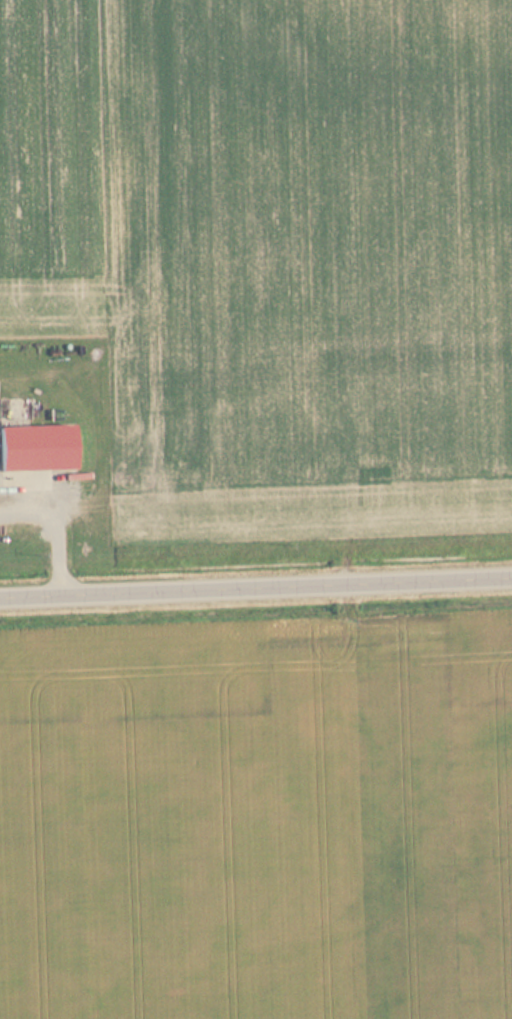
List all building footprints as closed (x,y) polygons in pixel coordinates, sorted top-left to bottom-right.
[(75,471),(74,425),(0,426),(0,463),(0,471),(75,471)]
